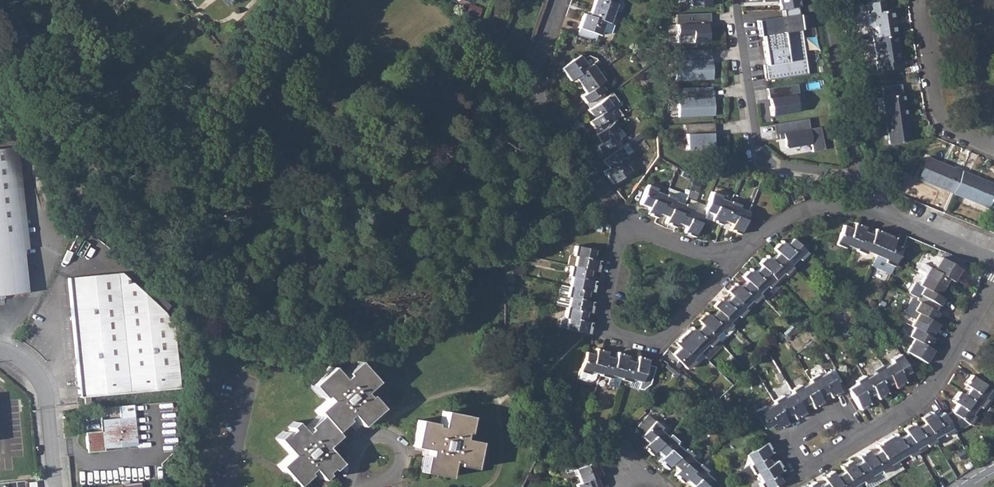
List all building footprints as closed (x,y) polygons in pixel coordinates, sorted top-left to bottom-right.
[(592,7),(614,14),(618,0),(595,0),(592,7)] [(689,14),(709,13),(708,0),(688,0),(689,14)] [(896,34),(892,10),(886,11),(885,1),(879,2),(878,0),(866,0),(868,13),(864,14),(863,15),(862,18),(862,20),(863,24),(864,26),(866,28),(868,38),(873,38),(896,34)] [(758,29),(759,36),(762,36),(764,52),(804,46),(800,22),(798,6),(783,9),(784,16),(756,20),(758,29)] [(581,29),(578,36),(596,42),(598,35),(600,36),(605,22),(610,24),(614,14),(592,7),(589,16),(584,15),(579,29),(581,29)] [(676,43),(706,42),(706,36),(706,30),(703,30),(703,24),(709,24),(709,13),(689,14),(675,15),(676,43)] [(896,34),(873,38),(877,63),(875,63),(876,71),(900,68),(898,60),(900,60),(896,34)] [(765,72),(766,80),(808,74),(806,58),(804,46),(764,52),(766,64),(763,65),(765,72)] [(675,81),(712,79),(711,69),(711,63),(706,64),(705,60),(710,60),(710,50),(674,51),(675,61),(674,61),(675,81)] [(574,77),(580,85),(598,72),(602,70),(593,56),(589,55),(582,60),(579,56),(561,69),(569,80),(574,77)] [(598,72),(580,85),(586,93),(581,97),(589,109),(605,97),(608,95),(600,84),(603,81),(598,72)] [(796,83),(766,88),(768,98),(771,98),(772,105),(769,106),(770,116),(801,111),(798,97),(796,83)] [(677,117),(713,115),(712,101),(708,101),(708,97),(711,97),(711,87),(676,88),(677,117)] [(882,97),(886,120),(887,119),(909,116),(908,108),(905,108),(902,93),(882,97)] [(589,109),(587,110),(593,119),(588,122),(597,133),(612,122),(619,117),(615,111),(615,103),(609,94),(608,95),(605,97),(589,109)] [(887,119),(886,120),(889,145),(910,142),(907,124),(910,124),(909,116),(887,119)] [(809,118),(772,124),(774,135),(778,134),(778,139),(783,139),(785,146),(787,148),(811,144),(812,152),(825,150),(822,134),(821,127),(811,128),(809,118)] [(597,133),(594,135),(600,143),(596,147),(604,159),(620,147),(617,142),(626,136),(622,129),(618,131),(612,122),(597,133)] [(719,133),(718,123),(690,124),(691,149),(717,148),(717,133),(719,133)] [(14,148),(23,249),(29,249),(20,147),(14,148)] [(604,159),(602,160),(608,169),(604,172),(613,184),(630,171),(622,159),(626,156),(620,147),(604,159)] [(0,149),(0,295),(3,295),(27,293),(23,249),(14,148),(0,149)] [(917,178),(952,192),(961,171),(962,170),(954,167),(954,169),(926,157),(917,178)] [(952,192),(988,208),(993,193),(993,186),(961,171),(952,192)] [(650,216),(656,219),(658,214),(665,196),(655,192),(656,189),(647,185),(640,204),(648,208),(646,214),(647,214),(647,213),(650,214),(650,216)] [(702,216),(701,218),(711,221),(712,220),(715,221),(714,223),(720,225),(722,220),(729,202),(719,198),(720,196),(711,192),(705,207),(702,216)] [(799,192),(791,196),(794,204),(803,201),(799,192)] [(665,196),(658,214),(667,218),(664,224),(666,224),(666,223),(669,224),(668,225),(675,228),(677,223),(677,222),(684,205),(674,202),(675,198),(666,195),(665,196)] [(677,222),(677,223),(685,227),(683,233),(684,234),(685,232),(688,233),(687,235),(693,237),(701,218),(702,216),(699,214),(702,205),(686,199),(684,205),(677,222)] [(729,202),(722,220),(731,224),(729,230),(730,231),(731,229),(733,230),(732,232),(739,234),(748,212),(738,208),(739,205),(730,201),(729,202)] [(846,245),(855,249),(863,231),(865,227),(854,222),(851,229),(843,225),(835,243),(844,247),(846,245)] [(855,249),(855,250),(864,254),(865,251),(876,255),(885,233),(879,230),(878,232),(875,231),(875,229),(874,229),(872,234),(863,231),(855,249)] [(885,233),(876,255),(886,259),(885,263),(893,266),(896,260),(901,247),(893,243),(895,238),(894,237),(894,238),(891,237),(892,236),(885,233)] [(778,243),(773,248),(778,252),(791,265),(798,258),(800,260),(808,253),(792,237),(786,244),(781,240),(780,241),(782,242),(780,244),(778,243)] [(575,257),(573,267),(590,271),(597,272),(598,266),(596,265),(597,261),(598,262),(599,261),(592,259),(594,251),(575,247),(573,256),(575,257)] [(763,259),(758,263),(762,267),(775,280),(783,273),(786,275),(793,268),(791,265),(778,252),(770,259),(766,255),(766,256),(766,257),(764,260),(763,259)] [(943,252),(940,257),(946,261),(960,268),(962,264),(963,262),(943,252)] [(928,267),(923,275),(943,287),(948,279),(953,281),(960,268),(946,261),(940,257),(939,259),(933,269),(928,267)] [(505,266),(505,272),(521,277),(522,270),(505,266)] [(571,277),(568,288),(588,292),(592,293),(593,286),(592,285),(593,282),(594,282),(594,281),(589,280),(590,271),(573,267),(570,267),(568,276),(571,277)] [(747,271),(742,276),(747,281),(762,295),(767,300),(775,293),(769,287),(776,281),(775,280),(762,267),(756,273),(750,268),(750,270),(748,272),(747,271)] [(122,273),(68,278),(79,397),(179,388),(173,326),(164,312),(154,303),(122,273)] [(943,287),(923,275),(918,284),(914,282),(908,295),(916,300),(918,301),(936,311),(943,299),(938,296),(943,287)] [(732,286),(728,290),(733,295),(745,308),(753,300),(755,302),(762,295),(747,281),(741,287),(735,282),(735,283),(736,284),(733,287),(732,286)] [(568,288),(567,288),(560,286),(555,306),(565,308),(567,308),(586,313),(590,314),(592,307),(590,306),(591,303),(592,304),(592,303),(586,301),(588,292),(568,288)] [(717,301),(713,305),(718,310),(730,322),(738,315),(740,317),(747,310),(745,308),(733,295),(726,302),(721,297),(720,298),(721,299),(719,301),(717,301)] [(154,303),(164,312),(168,308),(158,299),(154,303)] [(917,312),(910,325),(913,327),(931,337),(938,324),(933,321),(938,312),(936,311),(918,301),(913,310),(917,312)] [(567,308),(565,308),(564,315),(560,318),(558,327),(566,329),(588,334),(589,327),(587,327),(588,324),(590,324),(590,323),(584,322),(586,313),(567,308)] [(703,315),(698,319),(703,325),(715,337),(723,329),(725,331),(732,324),(730,322),(718,310),(711,317),(706,312),(705,313),(706,314),(704,316),(703,315)] [(790,312),(785,317),(790,322),(795,317),(790,312)] [(781,322),(774,328),(780,335),(787,328),(781,322)] [(688,330),(684,334),(700,351),(706,357),(720,342),(715,337),(703,325),(696,332),(691,327),(690,328),(691,329),(689,331),(688,330)] [(931,337),(913,327),(908,335),(913,338),(906,351),(925,362),(932,350),(928,347),(933,338),(931,337)] [(700,351),(684,334),(679,339),(680,340),(678,343),(676,342),(675,343),(680,347),(673,354),(687,368),(695,361),(693,359),(700,351)] [(585,351),(579,372),(577,379),(587,382),(590,381),(594,378),(596,373),(600,374),(606,355),(607,351),(600,349),(599,351),(596,350),(597,348),(595,348),(594,354),(585,351)] [(700,351),(693,359),(695,361),(698,364),(706,357),(700,351)] [(600,374),(600,375),(609,377),(607,383),(618,386),(620,379),(626,359),(627,355),(620,353),(619,354),(617,354),(618,352),(616,352),(614,358),(606,355),(600,374)] [(882,355),(878,358),(879,359),(892,382),(896,387),(901,384),(900,382),(903,381),(904,382),(905,382),(902,376),(910,371),(899,353),(890,358),(892,361),(887,364),(885,360),(882,355)] [(626,359),(620,379),(629,381),(628,385),(638,388),(640,380),(650,383),(655,366),(647,364),(648,359),(641,356),(640,359),(638,358),(638,356),(637,355),(635,362),(626,359)] [(879,359),(860,369),(863,374),(874,392),(877,398),(883,395),(882,393),(886,391),(886,392),(887,392),(884,387),(892,382),(879,359)] [(316,411),(319,415),(306,426),(309,429),(304,433),(294,422),(288,427),(290,429),(286,433),(283,431),(276,438),(290,454),(278,465),(296,485),(308,474),(306,472),(311,468),(321,479),(327,474),(325,472),(330,467),(332,469),(339,463),(325,446),(337,435),(333,431),(346,420),(344,418),(349,413),(360,425),(380,407),(369,395),(367,397),(363,392),(374,382),(356,361),(344,372),(346,374),(341,378),(331,367),(310,385),(321,397),(323,395),(328,400),(316,411)] [(817,373),(808,378),(810,381),(819,396),(827,391),(831,397),(831,396),(831,395),(833,393),(834,395),(840,391),(828,371),(819,376),(817,373)] [(856,382),(847,388),(848,389),(860,409),(865,405),(865,404),(868,402),(869,403),(870,403),(866,397),(874,392),(863,374),(854,380),(856,382)] [(969,387),(963,395),(978,405),(980,407),(986,399),(984,397),(990,389),(971,375),(964,384),(969,387)] [(799,384),(791,389),(792,392),(801,407),(809,402),(813,407),(814,407),(813,405),(816,404),(816,405),(822,402),(819,396),(810,381),(801,387),(799,384)] [(984,397),(986,399),(989,401),(993,393),(993,391),(990,389),(984,397)] [(952,410),(944,415),(953,430),(954,432),(969,423),(974,416),(972,414),(978,405),(963,395),(958,391),(952,400),(956,403),(952,410)] [(781,395),(773,399),(775,402),(783,417),(792,412),(795,418),(796,417),(795,416),(798,414),(798,416),(804,412),(801,407),(792,392),(782,397),(781,395)] [(137,455),(137,457),(163,455),(161,434),(174,432),(171,401),(119,406),(120,418),(100,420),(101,431),(89,432),(85,437),(86,448),(91,452),(103,451),(104,458),(137,455)] [(783,417),(775,402),(765,408),(764,405),(750,413),(756,422),(759,424),(762,422),(766,427),(774,423),(777,429),(777,428),(777,427),(780,425),(781,427),(787,423),(783,417)] [(418,420),(413,447),(428,450),(427,456),(425,455),(421,472),(447,477),(451,461),(458,462),(457,465),(473,468),(478,442),(462,439),(464,432),(466,433),(469,416),(443,411),(440,427),(433,426),(434,423),(418,420)] [(927,414),(922,417),(925,423),(934,438),(943,432),(945,435),(953,430),(944,415),(943,412),(935,417),(931,411),(930,412),(931,413),(928,415),(927,414)] [(646,450),(651,454),(655,449),(667,436),(658,429),(660,426),(647,414),(637,424),(644,431),(640,435),(647,441),(642,446),(643,447),(644,446),(646,449),(646,450)] [(909,423),(903,427),(907,433),(916,448),(925,443),(927,445),(935,440),(934,438),(925,423),(917,428),(912,421),(911,422),(912,423),(910,425),(909,423)] [(667,436),(655,449),(662,455),(658,460),(659,461),(660,460),(662,462),(662,464),(666,468),(671,463),(684,447),(685,447),(682,444),(685,441),(685,437),(674,427),(667,436)] [(891,434),(886,438),(898,459),(907,454),(909,456),(917,451),(916,448),(907,433),(899,438),(895,432),(894,432),(895,434),(892,435),(891,434)] [(879,450),(871,455),(880,470),(885,478),(886,479),(904,468),(898,459),(886,438),(879,441),(880,442),(877,445),(876,443),(875,444),(879,450)] [(766,441),(745,453),(751,463),(748,465),(753,473),(756,471),(770,463),(765,454),(771,451),(766,441)] [(684,447),(671,463),(678,469),(673,474),(675,475),(675,474),(678,477),(677,478),(682,482),(685,478),(698,464),(690,456),(692,454),(684,447)] [(861,461),(853,465),(862,480),(864,483),(873,478),(871,475),(880,470),(871,455),(868,448),(861,453),(862,454),(860,455),(859,454),(858,455),(861,461)] [(574,468),(577,474),(580,482),(575,484),(576,486),(595,486),(597,486),(599,485),(596,475),(601,473),(595,459),(592,460),(589,453),(580,457),(583,464),(576,467),(574,468)] [(139,482),(163,480),(161,465),(164,465),(163,455),(137,457),(138,467),(120,469),(122,484),(139,482)] [(756,471),(762,481),(758,483),(761,486),(771,486),(781,481),(776,473),(782,469),(776,459),(770,463),(756,471)] [(835,476),(842,486),(854,486),(853,486),(862,480),(853,465),(850,459),(844,463),(844,465),(842,466),(841,465),(840,466),(844,471),(835,476)] [(685,478),(692,484),(690,486),(705,486),(712,479),(705,472),(707,470),(699,463),(698,464),(685,478)] [(577,474),(574,468),(576,467),(570,465),(568,467),(566,468),(566,472),(568,471),(567,474),(569,476),(572,475),(574,476),(577,474)] [(864,483),(866,486),(871,486),(885,478),(880,470),(871,475),(873,478),(864,483)] [(818,486),(842,486),(835,476),(832,471),(826,474),(826,476),(824,477),(824,476),(822,476),(826,482),(818,486)]
